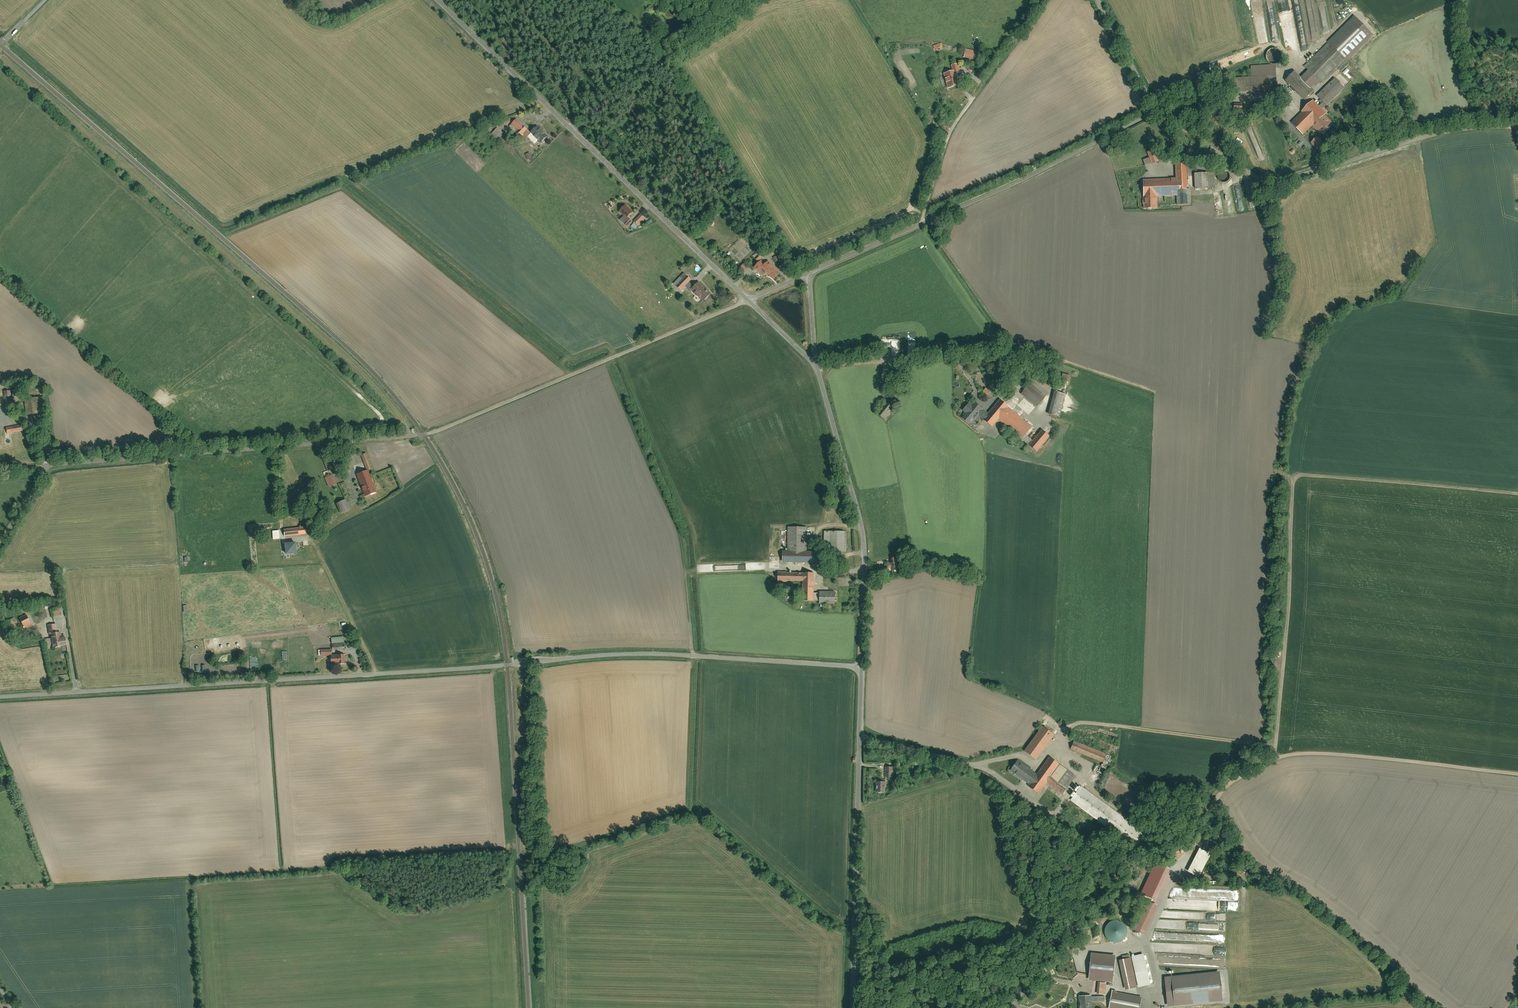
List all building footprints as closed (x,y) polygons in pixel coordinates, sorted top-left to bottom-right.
[(1375,34),(1354,14),(1327,42),(1346,62),(1375,34)] [(1322,85),(1346,62),(1327,42),(1303,65),(1308,71),(1319,83),(1322,85)] [(942,43),(934,45),(936,51),(944,49),(942,43)] [(978,51),(967,49),(965,57),(977,60),(978,51)] [(961,72),(958,63),(952,65),(953,71),(955,70),(956,73),(961,72)] [(1251,77),(1232,78),(1233,94),(1277,91),(1276,64),(1251,66),(1251,77)] [(953,71),(945,73),(949,88),(959,85),(956,73),(955,70),(953,71)] [(1294,71),(1285,81),(1305,101),(1314,92),(1312,90),(1300,78),(1294,71)] [(1319,83),(1308,71),(1300,78),(1312,90),(1319,83)] [(1345,88),(1334,77),(1316,96),(1327,107),(1345,88)] [(1332,121),(1313,102),(1291,123),(1304,136),(1313,127),(1319,134),(1332,121)] [(527,129),(517,119),(510,126),(520,136),(523,134),(527,129)] [(541,143),(548,136),(538,126),(531,133),(538,140),(541,143)] [(505,133),(498,127),(492,134),(499,140),(505,133)] [(531,133),(528,136),(535,143),(538,140),(531,133)] [(1324,143),(1317,136),(1311,143),(1318,149),(1324,143)] [(1149,157),(1142,160),(1145,166),(1158,161),(1154,149),(1147,152),(1149,157)] [(1176,177),(1142,179),(1143,208),(1157,207),(1157,198),(1178,197),(1178,190),(1187,189),(1185,164),(1175,165),(1176,177)] [(1214,172),(1193,173),(1194,189),(1215,188),(1214,172)] [(1178,190),(1178,197),(1178,205),(1192,205),(1191,189),(1178,190)] [(633,212),(626,204),(620,211),(625,216),(627,218),(633,212)] [(646,219),(642,214),(635,221),(636,222),(639,225),(639,226),(646,219)] [(633,222),(629,218),(625,223),(628,226),(633,222)] [(764,255),(760,250),(754,256),(759,260),(764,255)] [(781,271),(769,260),(766,263),(762,259),(755,267),(764,276),(768,272),(774,278),(781,271)] [(687,275),(676,286),(681,290),(689,282),(691,280),(687,275)] [(694,287),(689,282),(685,287),(690,291),(691,290),(694,287)] [(699,282),(691,290),(703,302),(711,294),(699,282)] [(1061,380),(1068,382),(1070,376),(1063,374),(1061,380)] [(1033,381),(1022,393),(1037,406),(1048,394),(1033,381)] [(1064,394),(1054,392),(1049,415),(1059,417),(1064,394)] [(43,397),(32,398),(34,413),(45,412),(43,397)] [(964,414),(962,417),(969,423),(976,415),(983,420),(988,413),(971,400),(962,412),(964,414)] [(999,400),(988,413),(983,420),(991,427),(997,420),(1022,440),(1032,427),(999,400)] [(892,409),(886,405),(878,414),(885,419),(892,409)] [(23,425),(7,427),(8,433),(24,430),(23,425)] [(1041,431),(1029,445),(1037,452),(1049,437),(1041,431)] [(373,468),(368,453),(364,454),(369,469),(373,468)] [(331,458),(323,461),(327,471),(335,468),(331,458)] [(369,469),(358,473),(366,495),(377,491),(369,469)] [(333,474),(326,477),(330,486),(337,484),(333,474)] [(346,500),(337,503),(341,514),(350,510),(346,500)] [(301,527),(285,529),(286,536),(309,533),(308,525),(301,526),(301,527)] [(806,529),(788,529),(788,552),(782,552),(782,561),(816,561),(816,553),(806,553),(806,529)] [(845,533),(824,532),(824,552),(845,552),(845,533)] [(291,549),(287,549),(288,558),(299,557),(298,548),(291,549)] [(900,572),(898,559),(889,561),(890,564),(886,565),(887,570),(890,569),(891,574),(900,572)] [(813,574),(777,573),(777,582),(803,582),(803,602),(812,602),(813,595),(813,574)] [(819,595),(813,595),(812,602),(818,602),(818,604),(834,605),(834,593),(819,593),(819,595)] [(19,618),(25,629),(32,625),(26,614),(19,618)] [(9,624),(11,623),(13,628),(16,627),(14,623),(17,621),(15,617),(7,621),(9,624)] [(54,647),(67,645),(66,637),(60,638),(59,632),(51,633),(54,647)] [(345,663),(345,654),(337,655),(338,656),(331,656),(332,664),(345,663)] [(1039,760),(1058,732),(1045,724),(1026,752),(1039,760)] [(1074,741),(1071,748),(1094,756),(1096,748),(1074,741)] [(1052,754),(1039,773),(1019,759),(1011,770),(1030,783),(1029,785),(1041,793),(1048,782),(1065,794),(1079,774),(1062,763),(1062,762),(1052,754)] [(886,782),(877,782),(877,792),(885,793),(886,782)] [(1147,833),(1084,785),(1073,799),(1136,847),(1147,833)] [(1211,852),(1199,846),(1187,870),(1199,876),(1211,852)] [(1157,903),(1146,898),(1135,923),(1146,928),(1157,903)] [(1105,937),(1120,944),(1129,927),(1114,919),(1105,937)] [(1115,954),(1091,952),(1088,979),(1112,981),(1115,954)] [(1144,953),(1131,955),(1138,986),(1150,983),(1144,953)] [(1125,988),(1137,986),(1131,956),(1119,959),(1125,988)] [(1219,970),(1164,975),(1166,1006),(1222,1001),(1219,970)] [(1098,994),(1106,994),(1106,982),(1098,982),(1098,994)] [(1112,990),(1108,1007),(1139,1007),(1141,996),(1112,990)] [(1078,995),(1079,1007),(1092,1007),(1091,994),(1078,995)]
